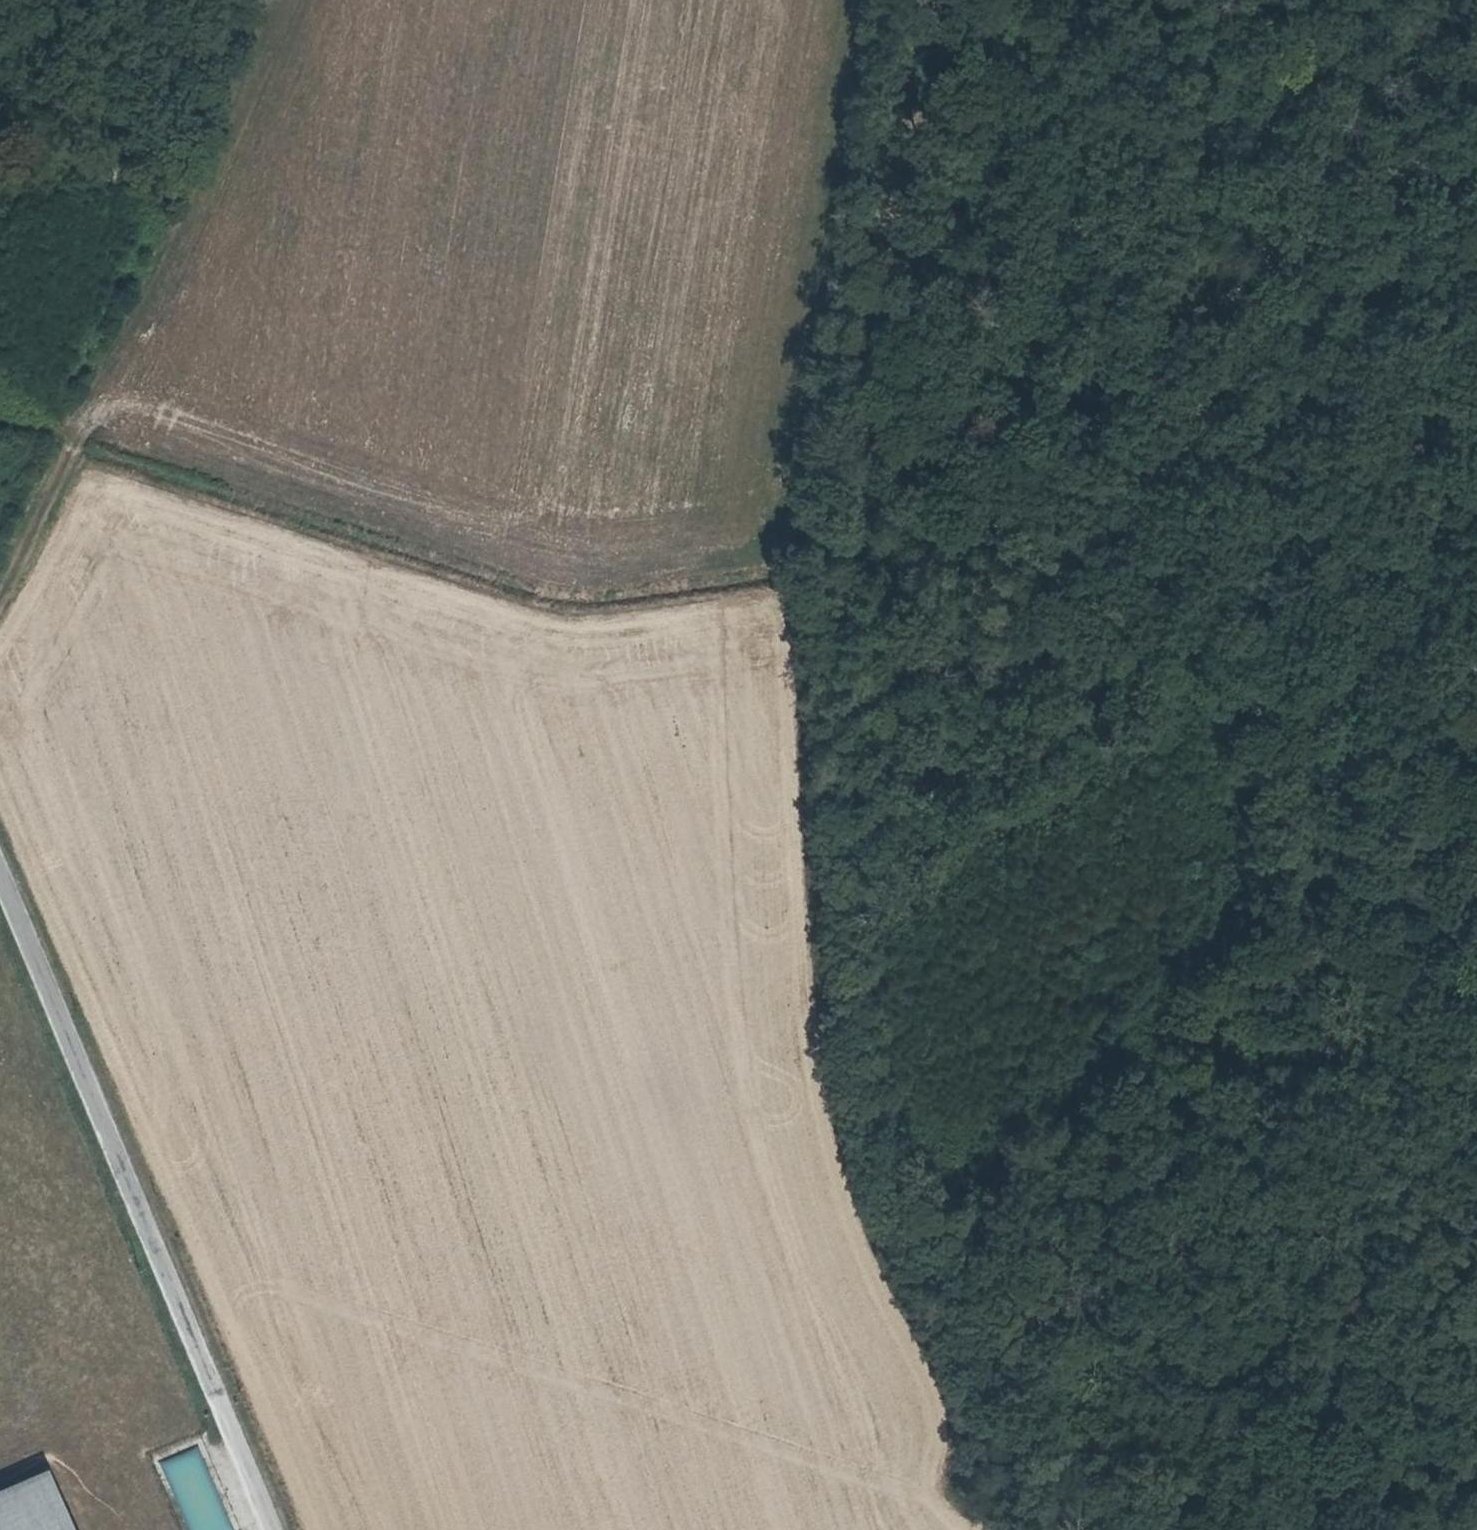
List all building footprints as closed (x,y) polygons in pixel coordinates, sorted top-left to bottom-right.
[(188,1529),(235,1529),(198,1444),(159,1461),(188,1529)]
